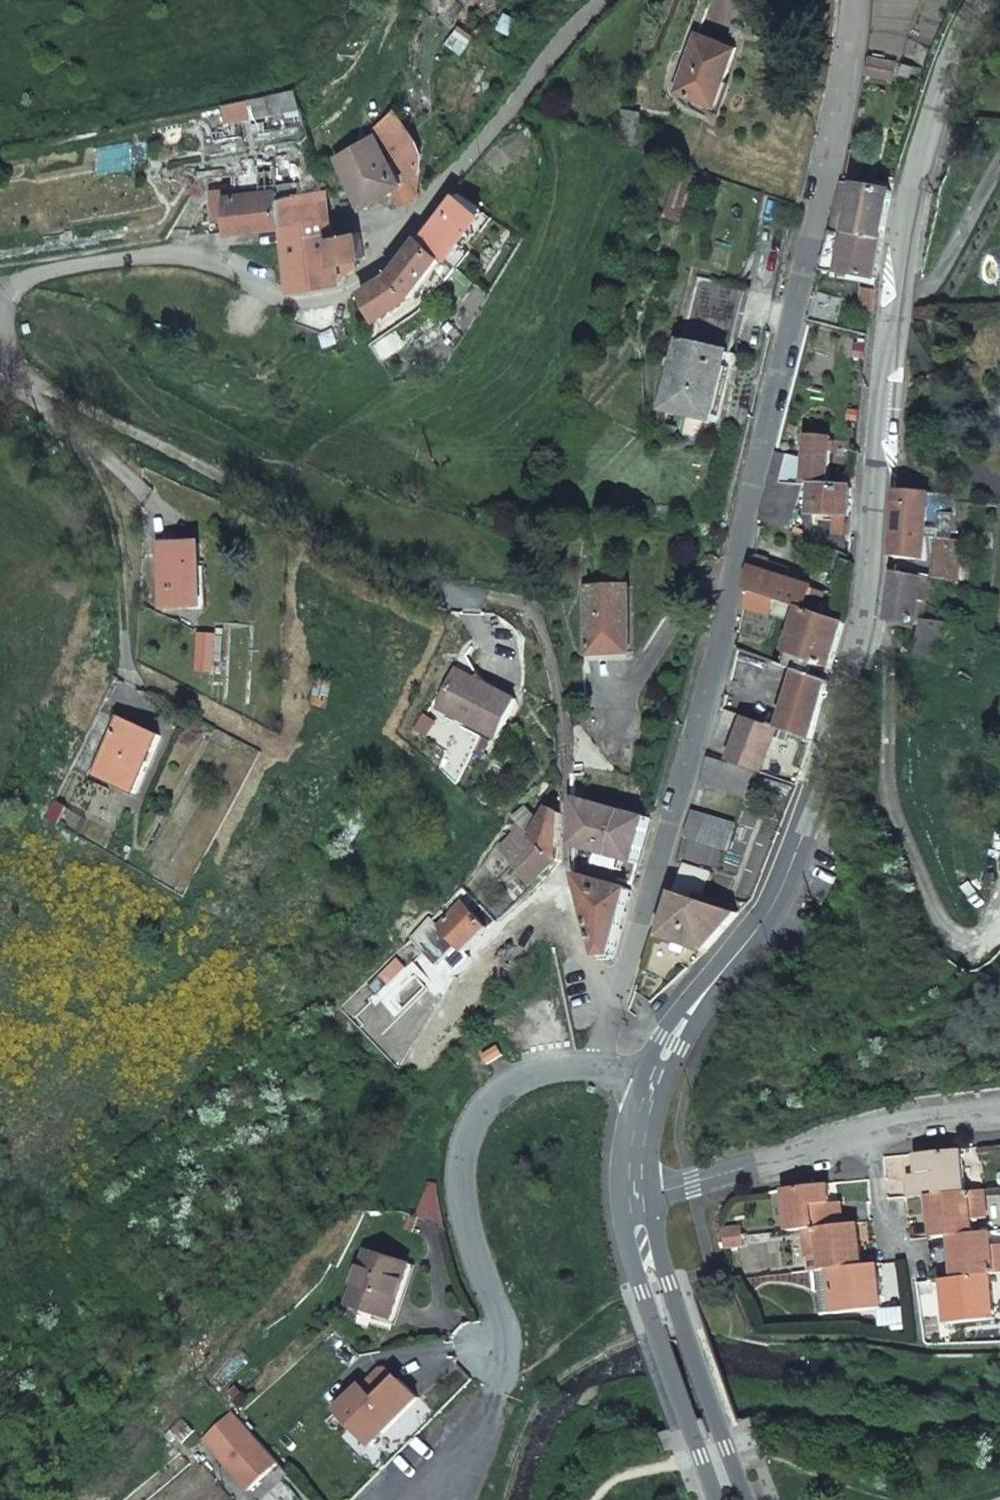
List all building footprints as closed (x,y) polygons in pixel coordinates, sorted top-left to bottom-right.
[(448,44),(464,55),(475,38),(460,27),(448,44)] [(739,46),(699,32),(681,86),(719,101),(739,46)] [(894,80),(894,56),(865,55),(865,79),(894,80)] [(229,127),(303,109),(298,86),(223,105),(229,127)] [(640,143),(646,114),(624,109),(617,138),(640,143)] [(378,142),(402,120),(393,110),(372,132),(374,135),(378,142)] [(365,204),(392,189),(401,184),(381,148),(378,142),(374,135),(338,156),(365,204)] [(413,199),(419,191),(420,153),(412,138),(381,148),(401,184),(392,189),(401,203),(413,199)] [(664,216),(684,223),(697,184),(678,177),(664,216)] [(272,201),(307,192),(302,182),(277,186),(277,191),(232,196),(211,199),(212,205),(216,205),(218,220),(228,218),(230,231),(276,226),(272,201)] [(885,241),(894,193),(842,184),(830,231),(885,241)] [(210,192),(211,199),(232,196),(231,188),(210,192)] [(355,257),(368,255),(362,229),(331,235),(320,189),(307,192),(272,201),(276,226),(284,266),(287,281),(289,289),(343,279),(357,270),(355,257)] [(488,215),(462,193),(431,229),(456,252),(488,215)] [(881,260),(885,241),(830,231),(821,269),(878,279),(881,260)] [(392,269),(367,287),(382,311),(417,289),(424,282),(448,257),(425,236),(423,234),(392,269)] [(435,294),(460,268),(448,257),(424,282),(435,294)] [(744,288),(697,276),(664,408),(713,421),(744,288)] [(874,318),(879,288),(863,285),(858,316),(874,318)] [(811,311),(808,321),(817,323),(836,328),(843,298),(815,292),(811,311)] [(853,492),(853,484),(829,482),(829,435),(807,434),(808,462),(807,481),(816,481),(815,508),(837,509),(837,534),(851,535),(853,492)] [(794,533),(804,481),(808,462),(777,454),(765,504),(762,520),(794,533)] [(930,474),(902,473),(902,490),(929,492),(930,474)] [(954,539),(959,501),(961,493),(929,492),(902,490),(900,490),(898,508),(895,546),(893,570),(929,575),(947,577),(957,585),(963,540),(954,539)] [(199,551),(159,550),(158,613),(196,615),(199,551)] [(789,572),(752,561),(750,574),(746,592),(794,606),(802,609),(805,610),(818,614),(824,591),(811,588),(787,581),(789,572)] [(927,587),(929,575),(893,570),(891,588),(886,621),(891,622),(912,625),(918,586),(927,587)] [(591,653),(633,652),(630,586),(626,586),(626,576),(610,576),(610,586),(588,587),(591,653)] [(794,606),(746,592),(742,615),(763,622),(791,618),(794,606)] [(842,632),(844,621),(818,614),(805,610),(802,609),(789,653),(786,666),(799,671),(811,675),(814,667),(830,673),(842,632)] [(916,657),(940,663),(945,623),(922,620),(916,657)] [(213,640),(194,639),(190,676),(209,678),(213,640)] [(820,706),(828,681),(811,675),(799,671),(795,685),(789,711),(783,730),(811,740),(820,706)] [(472,697),(474,690),(444,678),(442,685),(472,697)] [(508,703),(474,690),(472,697),(442,685),(427,723),(491,747),(508,703)] [(771,726),(748,718),(732,763),(760,772),(777,728),(771,726)] [(158,743),(115,722),(89,783),(133,804),(158,743)] [(593,767),(591,725),(572,726),(574,768),(593,767)] [(753,773),(722,762),(713,785),(744,797),(753,773)] [(582,777),(570,777),(571,826),(571,844),(636,861),(647,818),(581,800),(582,777)] [(526,804),(515,817),(530,828),(540,814),(526,804)] [(518,821),(506,833),(497,842),(534,882),(558,859),(561,857),(561,811),(549,808),(532,836),(518,821)] [(42,813),(33,832),(45,837),(55,820),(42,813)] [(730,824),(705,815),(696,842),(721,850),(730,824)] [(590,855),(572,852),(572,874),(585,912),(599,955),(612,955),(629,888),(587,877),(590,855)] [(660,936),(706,952),(726,928),(738,913),(699,900),(705,884),(709,872),(682,864),(678,875),(660,936)] [(488,929),(459,897),(434,922),(463,953),(488,929)] [(437,942),(427,933),(417,943),(427,953),(437,942)] [(427,959),(414,947),(403,959),(416,971),(427,959)] [(395,985),(411,967),(398,956),(363,995),(380,1010),(399,989),(395,985)] [(434,978),(449,988),(455,980),(463,971),(450,961),(434,978)] [(496,1043),(480,1053),(486,1064),(502,1054),(496,1043)] [(969,1193),(965,1151),(921,1156),(923,1175),(924,1182),(914,1183),(915,1199),(928,1198),(933,1197),(969,1193)] [(924,1182),(923,1175),(913,1176),(914,1183),(924,1182)] [(793,1191),(788,1192),(793,1233),(808,1231),(847,1227),(845,1212),(835,1213),(834,1205),(832,1186),(793,1191)] [(987,1191),(969,1193),(933,1197),(936,1220),(937,1239),(955,1237),(977,1234),(975,1220),(990,1219),(987,1191)] [(844,1205),(834,1205),(835,1213),(845,1212),(844,1205)] [(866,1267),(862,1225),(847,1227),(808,1231),(811,1260),(825,1258),(827,1271),(866,1267)] [(747,1229),(724,1232),(727,1241),(748,1238),(747,1229)] [(960,1280),(994,1275),(999,1275),(999,1245),(996,1246),(994,1233),(977,1234),(955,1237),(960,1280)] [(750,1249),(748,1238),(727,1241),(730,1252),(750,1249)] [(365,1250),(348,1304),(392,1318),(409,1264),(365,1250)] [(887,1311),(882,1265),(866,1267),(827,1271),(822,1272),(827,1318),(887,1311)] [(960,1280),(948,1281),(953,1328),(999,1322),(994,1275),(960,1280)] [(953,1328),(954,1335),(999,1330),(999,1329),(999,1322),(953,1328)] [(362,1386),(339,1408),(373,1443),(416,1401),(397,1380),(396,1381),(385,1368),(382,1368),(362,1386)] [(245,1486),(275,1458),(227,1407),(198,1434),(245,1486)]
